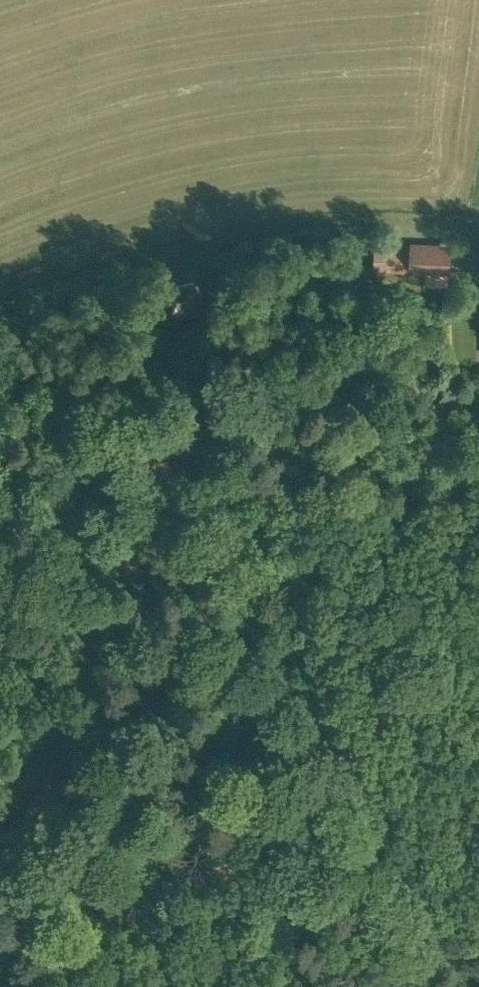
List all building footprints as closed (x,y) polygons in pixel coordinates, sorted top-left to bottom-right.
[(427,271),(451,272),(451,243),(423,243),(411,242),(411,248),(401,248),(375,247),(375,269),(427,271)] [(160,288),(168,320),(201,312),(194,280),(160,288)]
